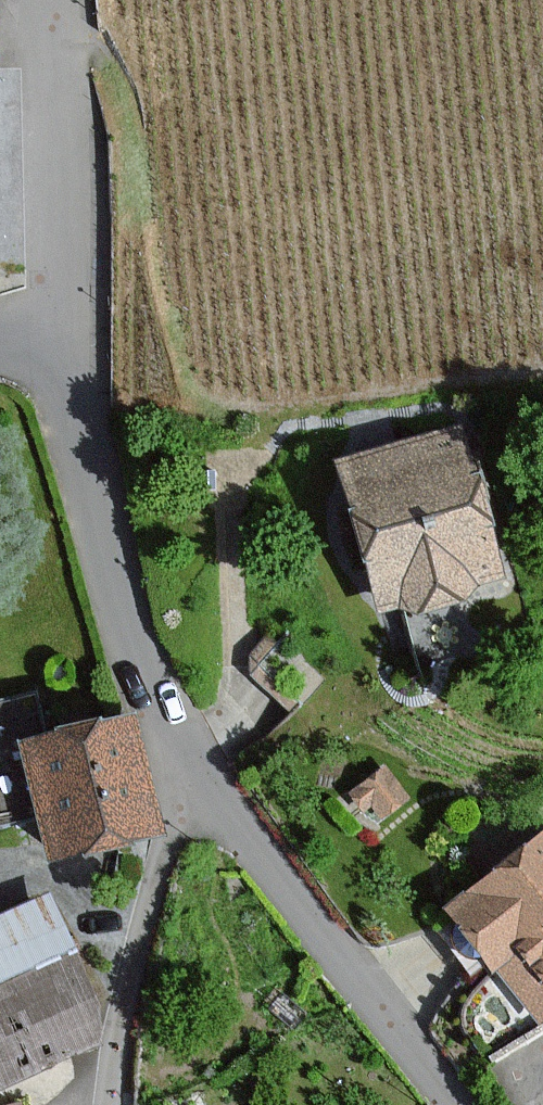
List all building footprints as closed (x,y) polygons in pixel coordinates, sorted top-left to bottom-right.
[(504,571),(465,431),(346,464),(385,603),(504,571)] [(157,829),(131,717),(30,741),(56,853),(157,829)] [(403,802),(377,769),(341,797),(368,831),(403,802)] [(439,912),(529,1020),(542,1009),(542,826),(439,912)] [(37,902),(0,918),(0,1079),(97,1036),(37,902)]
